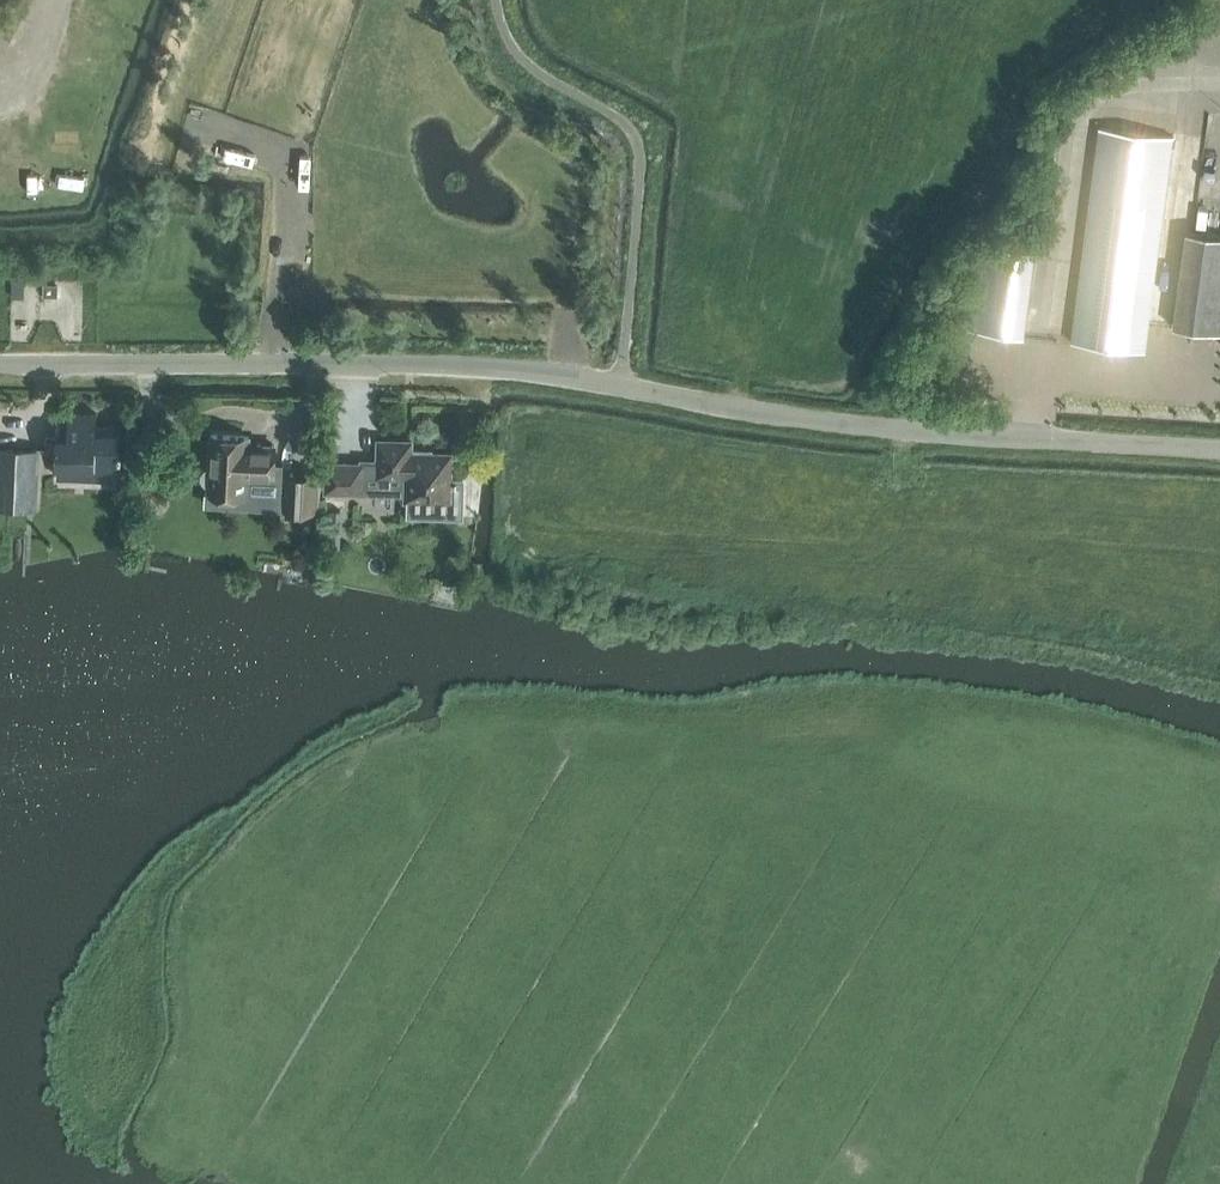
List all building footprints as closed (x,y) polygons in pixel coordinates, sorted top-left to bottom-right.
[(1145,351),(1173,136),(1099,126),(1071,341),(1145,351)] [(1219,332),(1219,235),(1182,230),(1170,326),(1219,332)] [(976,241),(964,328),(1023,336),(1036,250),(976,241)] [(96,413),(68,412),(67,424),(54,423),(54,435),(45,435),(45,449),(55,450),(54,464),(92,466),(92,478),(118,479),(119,456),(121,456),(122,449),(119,449),(120,426),(96,425),(96,413)] [(201,474),(201,478),(203,483),(208,485),(207,492),(245,494),(246,475),(272,477),(273,445),(248,444),(248,437),(211,435),(209,467),(204,469),(201,474)] [(461,476),(450,476),(450,453),(410,452),(410,441),(377,440),(376,476),(405,477),(404,500),(407,500),(407,515),(431,516),(431,501),(449,501),(449,498),(461,498),(461,476)] [(34,507),(36,450),(0,448),(0,506),(34,507)] [(325,491),(361,492),(362,463),(326,462),(325,491)] [(282,506),(282,507),(314,509),(316,475),(284,473),(284,474),(289,475),(287,506),(282,506)]
